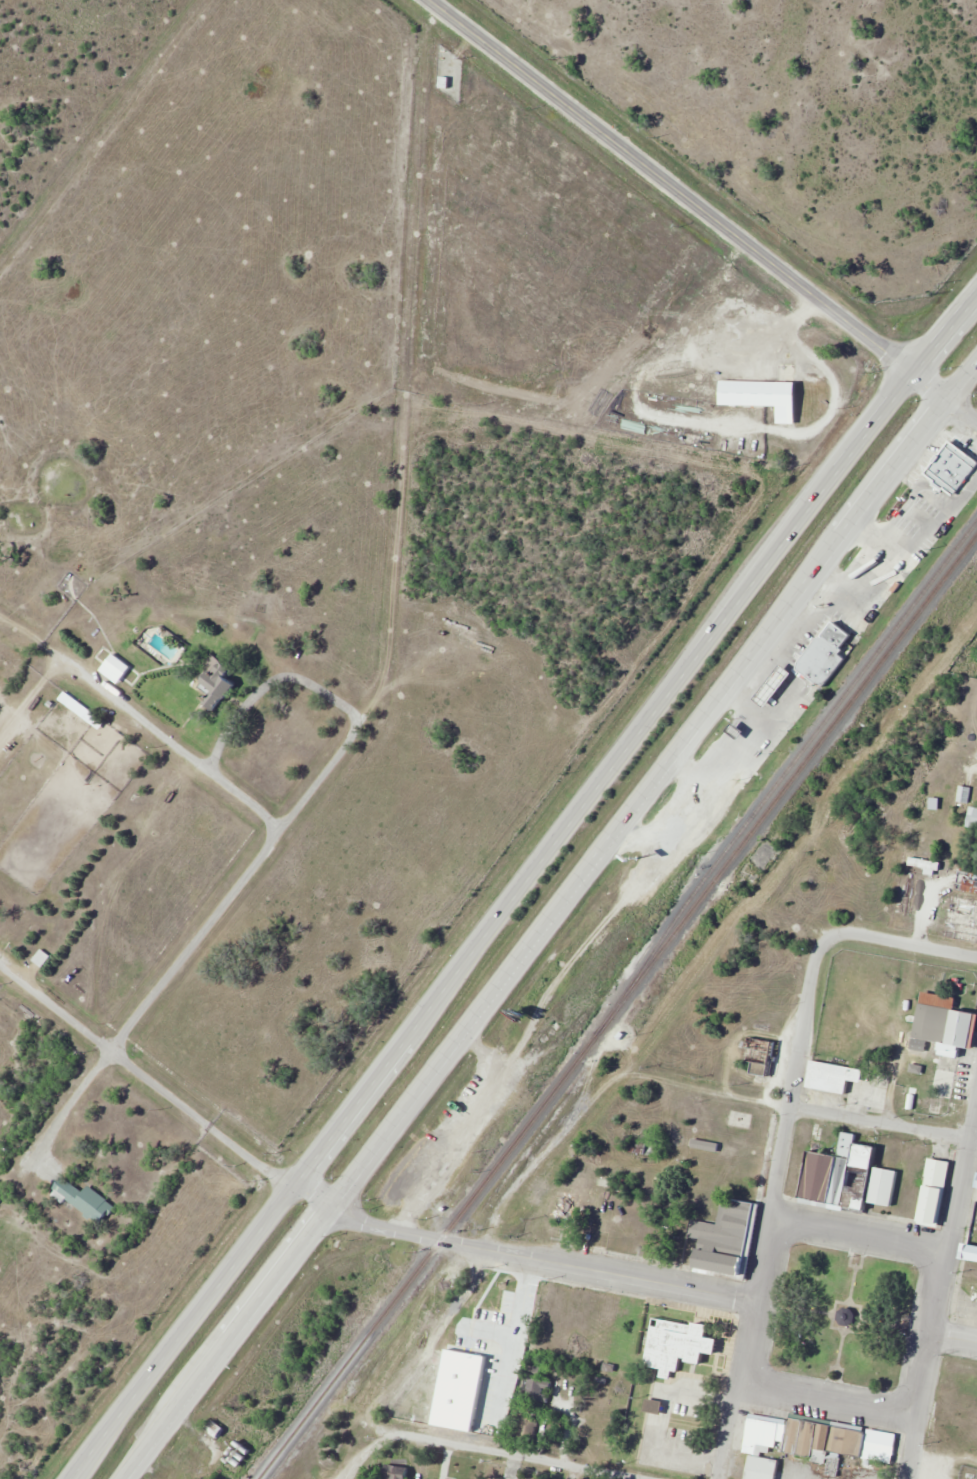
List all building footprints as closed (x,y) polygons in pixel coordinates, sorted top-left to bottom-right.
[(439,85),(445,87),(448,78),(442,76),(439,85)] [(715,380),(772,382),(771,405),(715,403),(715,380)] [(955,495),(976,465),(976,460),(950,441),(926,475),(955,495)] [(822,635),(797,667),(823,687),(848,655),(822,635)] [(95,656),(129,686),(139,676),(105,645),(95,656)] [(107,654),(122,665),(110,682),(95,672),(107,654)] [(198,686),(210,697),(205,702),(214,711),(238,687),(227,676),(233,671),(223,661),(198,686)] [(759,707),(748,699),(775,667),(785,676),(759,707)] [(61,699),(85,716),(89,711),(65,693),(61,699)] [(959,801),(968,801),(968,790),(959,790),(959,801)] [(971,805),(967,826),(976,828),(976,806),(971,805)] [(976,893),(976,873),(962,870),(958,889),(976,893)] [(976,940),(976,901),(951,897),(946,935),(976,940)] [(43,968),(52,957),(42,949),(33,960),(43,968)] [(948,1011),(974,1016),(968,1049),(942,1044),(948,1011)] [(774,1042),(749,1038),(746,1062),(754,1063),(752,1074),(769,1077),(774,1042)] [(864,1070),(811,1062),(807,1088),(847,1094),(849,1081),(862,1083),(864,1070)] [(914,1113),(919,1090),(905,1087),(900,1110),(914,1113)] [(839,1139),(840,1130),(856,1133),(854,1142),(878,1147),(875,1162),(867,1210),(801,1197),(810,1150),(836,1155),(839,1139)] [(926,1156),(951,1161),(939,1226),(914,1222),(926,1156)] [(87,1187),(84,1193),(62,1178),(53,1193),(101,1225),(115,1205),(87,1187)] [(573,1198),(559,1195),(553,1221),(567,1224),(573,1198)] [(701,1236),(685,1233),(688,1219),(704,1222),(716,1224),(721,1197),(754,1203),(741,1274),(708,1268),(695,1265),(701,1236)] [(969,1229),(964,1260),(976,1262),(976,1230),(969,1229)] [(839,1308),(839,1324),(856,1324),(856,1308),(839,1308)] [(689,1357),(680,1356),(677,1370),(673,1369),(672,1378),(660,1376),(662,1367),(646,1364),(648,1350),(654,1318),(695,1325),(695,1322),(710,1324),(707,1337),(719,1339),(716,1353),(705,1351),(703,1363),(688,1360),(689,1357)] [(547,1403),(551,1381),(525,1376),(521,1398),(547,1403)] [(663,1400),(647,1399),(647,1412),(663,1413),(663,1400)] [(786,1443),(791,1416),(866,1430),(861,1455),(861,1457),(827,1451),(826,1458),(825,1464),(811,1461),(812,1456),(785,1451),(786,1443)] [(789,1424),(783,1458),(743,1451),(749,1417),(789,1424)] [(866,1430),(897,1435),(892,1461),(861,1455),(866,1430)] [(780,1460),(776,1478),(745,1478),(750,1454),(780,1460)] [(826,1475),(838,1477),(842,1458),(830,1456),(826,1475)] [(411,1463),(385,1461),(384,1478),(410,1478),(411,1463)]
